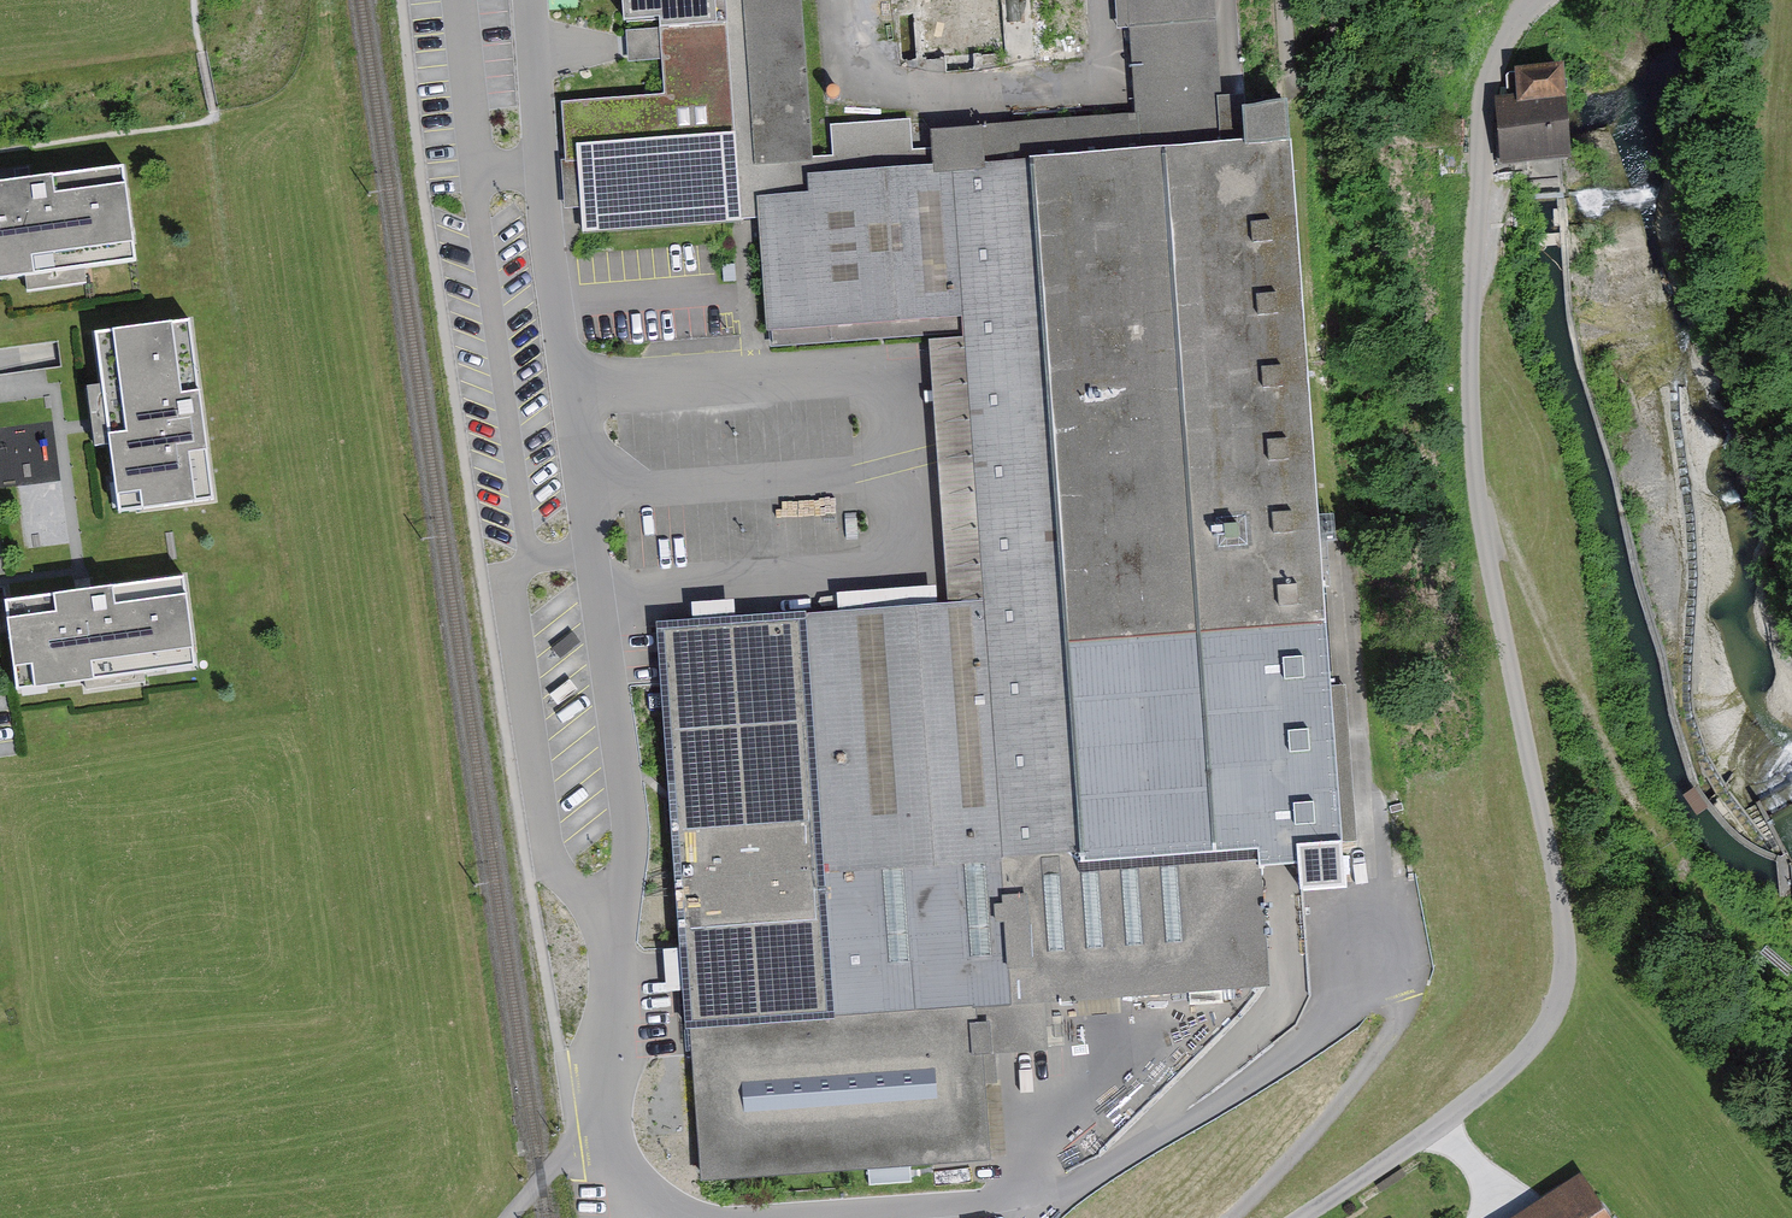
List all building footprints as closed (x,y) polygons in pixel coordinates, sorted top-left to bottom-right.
[(638,20),(750,13),(749,0),(637,0),(638,20)] [(751,29),(759,166),(818,156),(806,0),(749,0),(751,29)] [(1151,104),(937,124),(941,166),(1280,139),(1275,92),(1256,94),(1247,0),(1141,0),(1151,104)] [(672,98),(561,103),(567,219),(593,218),(594,235),(757,213),(759,166),(751,29),(671,33),(672,65),(672,98)] [(1350,136),(1053,158),(1071,389),(1366,368),(1350,136)] [(0,190),(0,287),(25,284),(84,276),(136,269),(124,174),(0,190)] [(769,198),(781,345),(937,332),(925,185),(822,193),(769,198)] [(84,276),(25,284),(27,297),(86,289),(84,276)] [(189,324),(94,337),(105,420),(118,520),(213,508),(189,324)] [(1366,368),(1071,389),(1089,610),(1378,591),(1366,368)] [(85,596),(6,606),(17,698),(196,675),(185,583),(85,596)] [(1378,591),(1089,610),(1106,864),(1395,845),(1378,591)] [(974,601),(890,606),(909,874),(991,867),(974,601)] [(890,606),(810,612),(828,879),(909,874),(890,606)] [(673,616),(695,882),(828,879),(810,612),(673,616)] [(1106,864),(991,867),(998,999),(1307,981),(1300,849),(1106,864)] [(909,874),(695,882),(701,1013),(998,999),(991,867),(909,874)] [(998,999),(701,1013),(706,1180),(1008,1163),(998,999)] [(1596,1168),(1545,1200),(1517,1217),(1628,1217),(1596,1168)]
